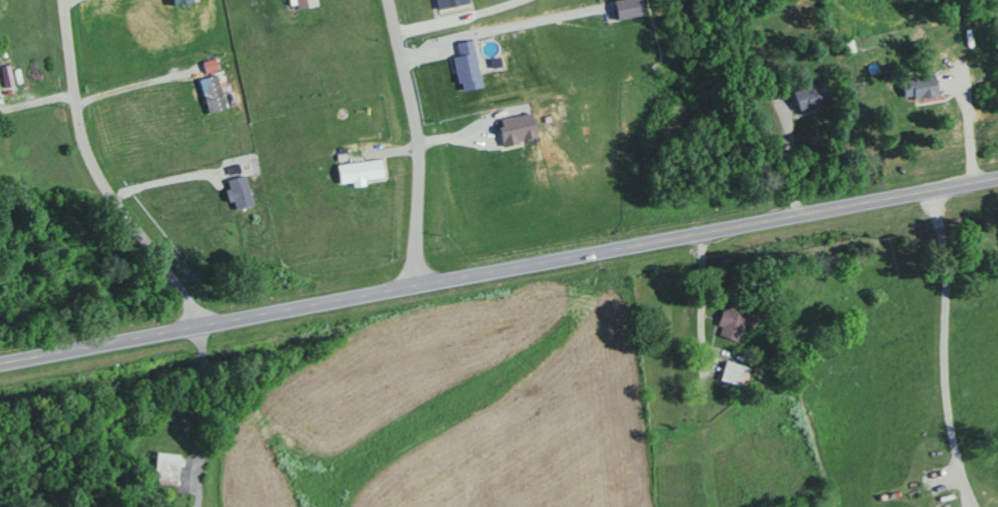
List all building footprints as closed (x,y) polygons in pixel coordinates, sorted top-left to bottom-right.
[(294,10),(315,7),(313,0),(293,0),(294,10)] [(466,0),(434,0),(436,10),(467,4),(466,0)] [(637,0),(616,0),(610,1),(613,21),(640,16),(637,0)] [(452,58),(459,92),(481,88),(472,41),(456,43),(459,56),(452,58)] [(201,63),(204,74),(218,71),(215,59),(201,63)] [(1,67),(3,87),(13,86),(11,66),(1,67)] [(224,109),(216,76),(198,80),(206,113),(224,109)] [(934,96),(930,76),(898,83),(902,102),(934,96)] [(498,145),(534,141),(531,115),(495,119),(498,145)] [(384,179),(382,161),(334,165),(336,185),(351,183),(351,188),(363,187),(363,181),(384,179)] [(234,210),(252,205),(244,176),(226,181),(228,189),(223,191),(226,204),(232,202),(234,210)] [(722,306),(715,325),(721,328),(718,337),(739,344),(749,315),(722,306)] [(718,380),(737,385),(742,366),(723,361),(718,380)] [(180,485),(181,455),(157,454),(155,484),(180,485)]
